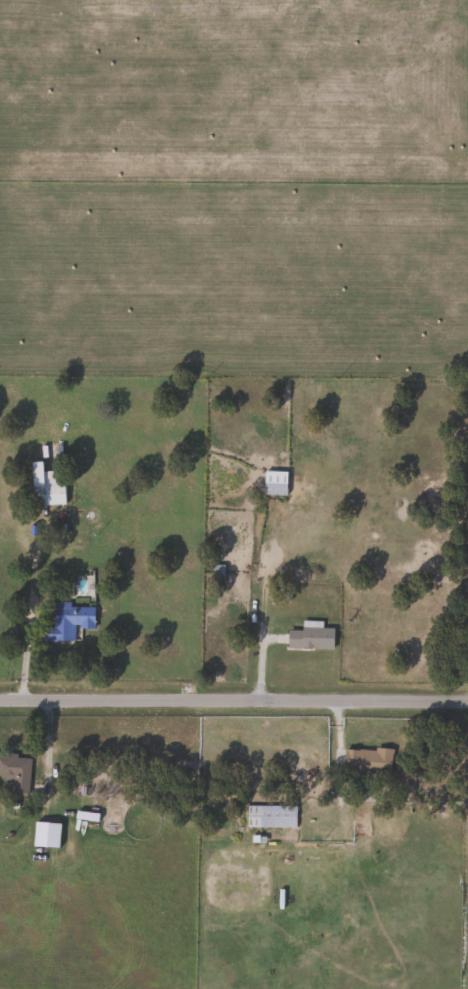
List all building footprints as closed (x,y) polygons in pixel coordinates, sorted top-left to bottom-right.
[(41,461),(41,471),(63,470),(64,504),(32,505),(31,462),(41,461)] [(287,471),(287,495),(264,495),(264,471),(287,471)] [(40,626),(53,626),(54,604),(94,604),(93,628),(73,627),(73,642),(40,641),(40,626)] [(287,629),(302,630),(302,625),(332,626),(332,648),(287,647),(287,629)] [(389,775),(342,771),(344,746),(391,750),(389,775)] [(12,776),(0,775),(0,753),(29,755),(27,795),(11,794),(12,776)] [(117,807),(116,823),(99,822),(101,805),(117,807)] [(295,805),(295,827),(246,827),(246,805),(295,805)] [(366,836),(352,836),(352,815),(366,815),(366,836)]
